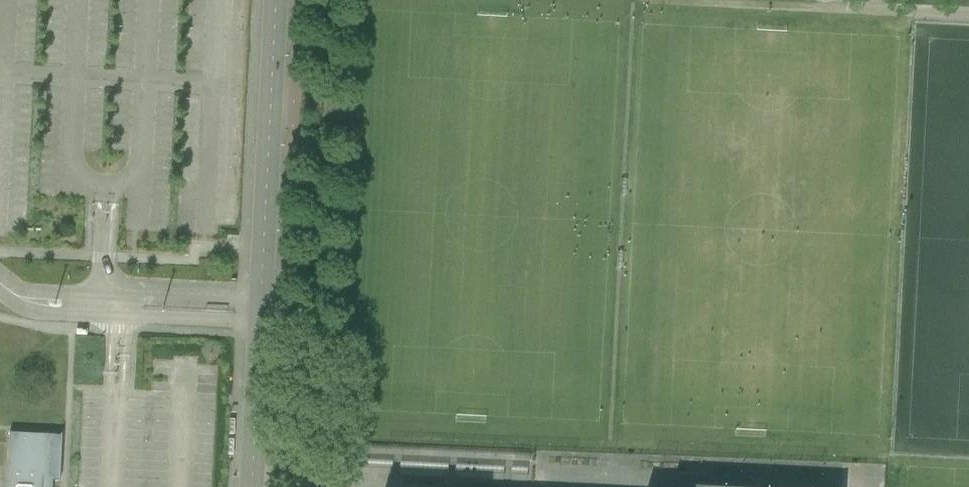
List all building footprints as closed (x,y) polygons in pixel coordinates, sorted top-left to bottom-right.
[(53,480),(58,480),(58,482),(60,482),(62,433),(61,433),(61,434),(9,432),(7,486),(52,486),(53,480)]
